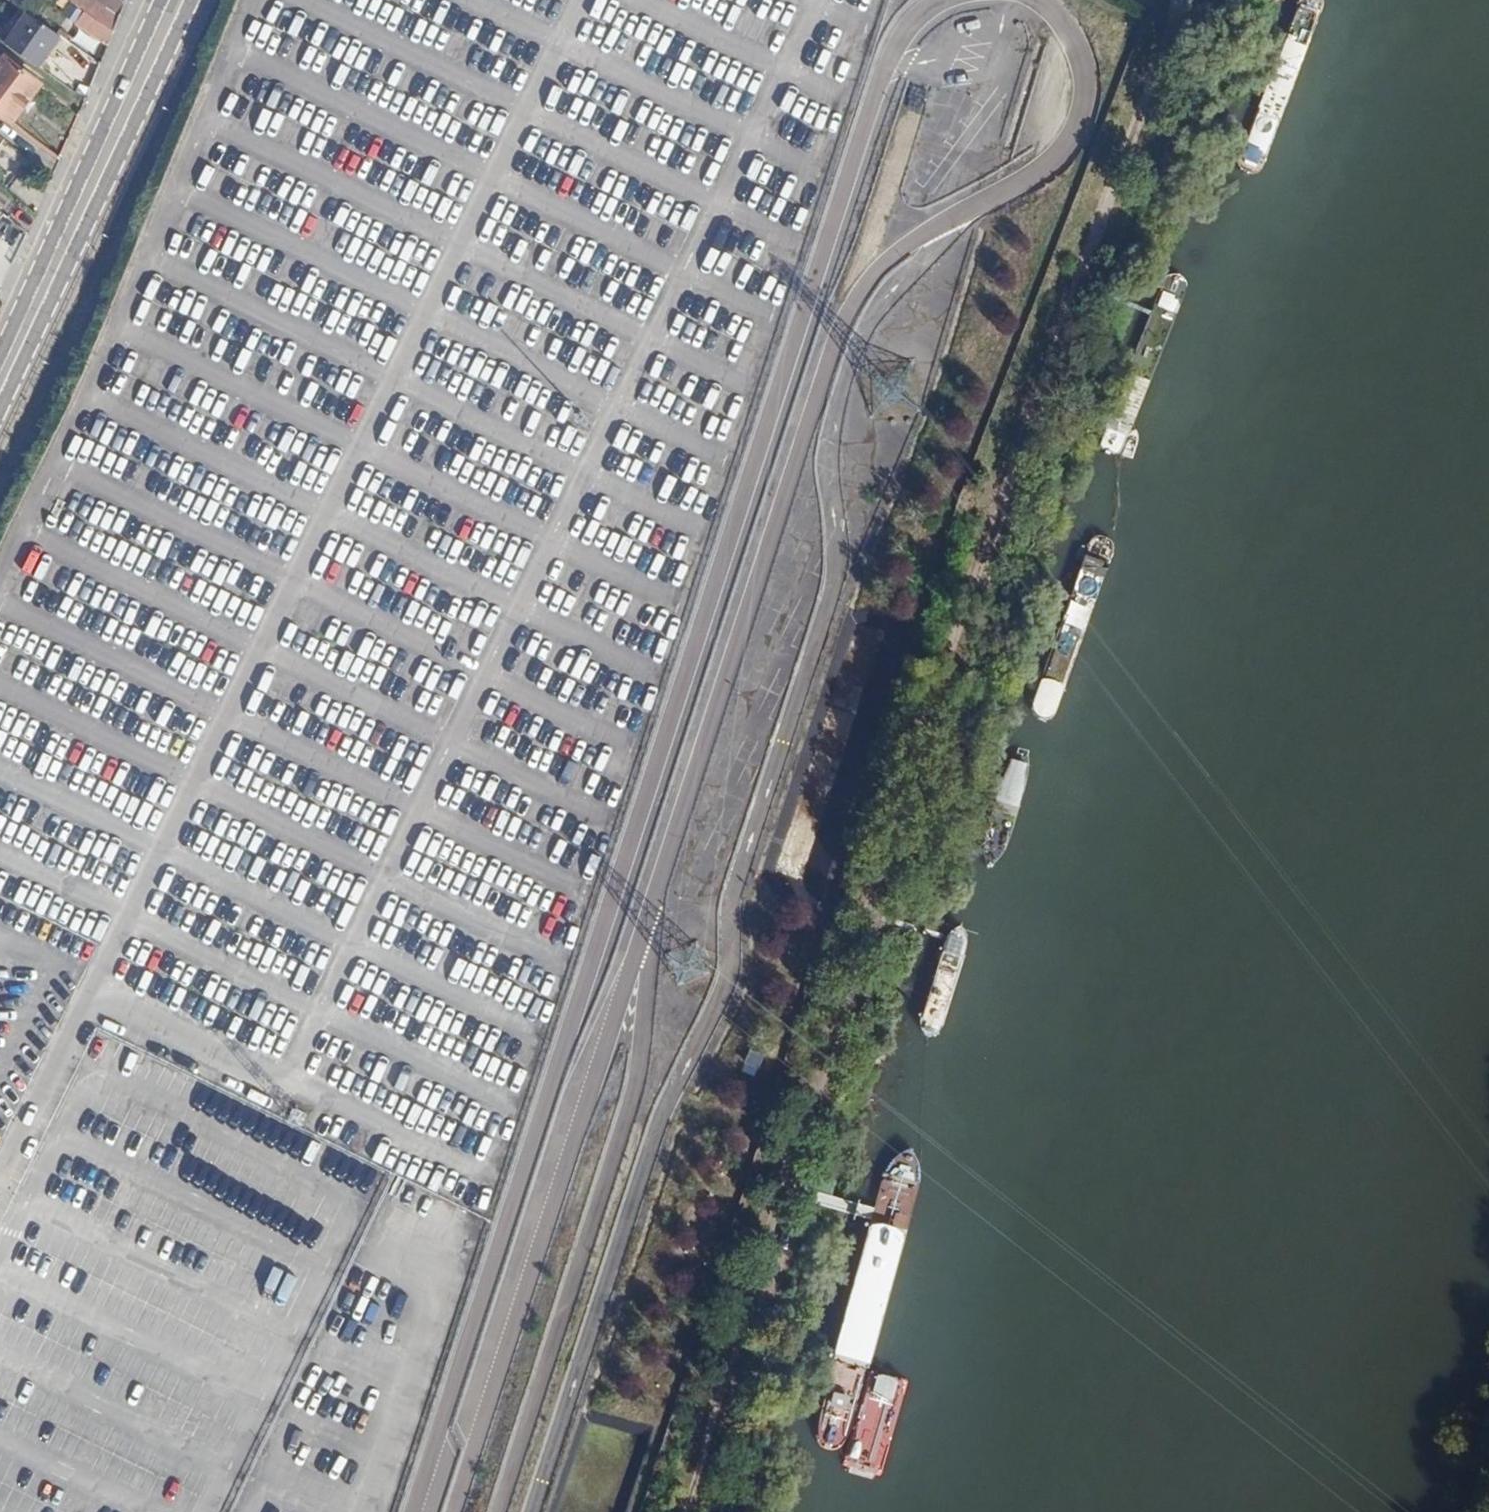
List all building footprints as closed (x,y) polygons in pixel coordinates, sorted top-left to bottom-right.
[(117,0),(97,0),(84,18),(111,38),(124,5),(117,0)] [(57,38),(25,14),(1,48),(35,71),(57,38)] [(111,38),(84,18),(75,31),(104,53),(111,38)] [(0,60),(0,112),(8,119),(34,86),(0,60)]
